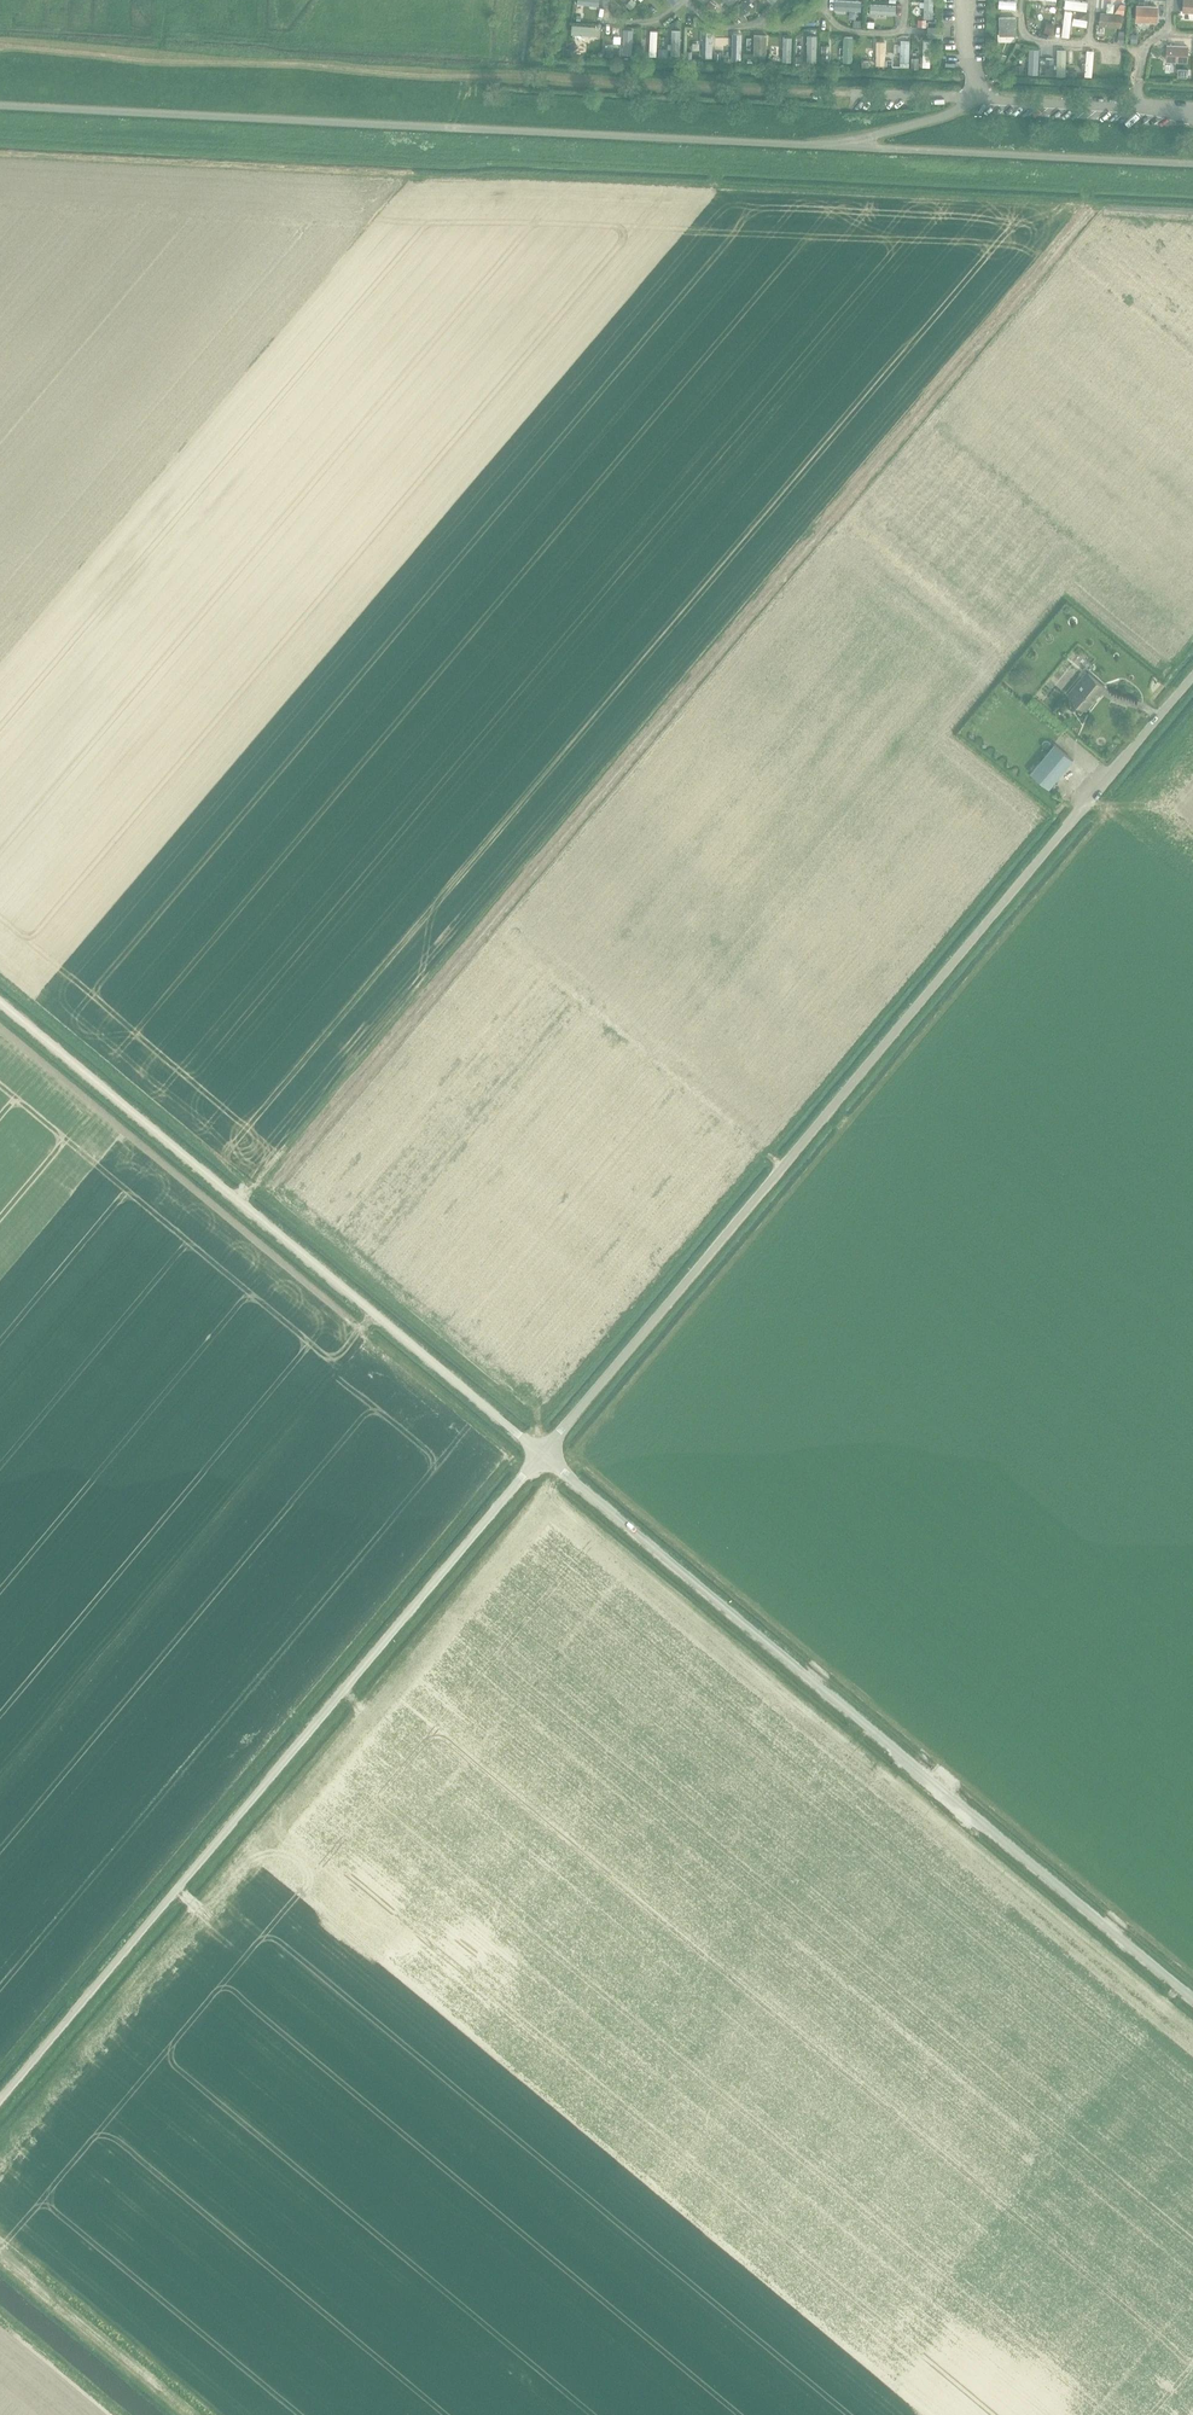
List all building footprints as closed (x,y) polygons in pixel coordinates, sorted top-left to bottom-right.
[(626,5),(631,9),(636,4),(631,0),(626,5)] [(707,6),(712,10),(717,4),(712,0),(707,6)] [(936,0),(926,0),(926,10),(935,10),(936,0)] [(1183,6),(1188,6),(1188,12),(1192,12),(1192,0),(1183,0),(1183,6)] [(1065,28),(1073,29),(1075,3),(1067,2),(1065,28)] [(1120,4),(1114,12),(1123,13),(1124,4),(1120,4)] [(743,5),(735,12),(740,17),(743,15),(748,10),(743,5)] [(1158,6),(1136,5),(1135,21),(1157,22),(1158,6)] [(1079,10),(1078,18),(1085,19),(1087,11),(1079,10)] [(1121,15),(1100,13),(1099,21),(1105,21),(1105,25),(1120,26),(1121,15)] [(1012,21),(995,20),(996,43),(1014,41),(1012,21)] [(653,22),(651,47),(659,48),(660,22),(653,22)] [(683,22),(674,23),(674,43),(684,43),(683,22)] [(690,40),(700,40),(700,31),(714,31),(714,22),(690,23),(690,40)] [(1046,23),(1044,32),(1050,34),(1053,25),(1046,23)] [(781,26),(771,26),(772,37),(782,37),(781,26)] [(757,27),(756,45),(766,45),(767,27),(757,27)] [(819,54),(819,27),(811,27),(811,54),(819,54)] [(942,27),(927,27),(927,38),(932,38),(942,38),(942,27)] [(792,51),(794,29),(786,29),(784,51),(792,51)] [(878,33),(879,57),(887,57),(887,33),(878,33)] [(897,43),(903,43),(902,58),(911,58),(912,35),(897,34),(897,43)] [(575,41),(568,45),(572,51),(578,48),(575,41)] [(633,45),(633,52),(642,53),(643,45),(633,45)] [(1187,46),(1167,45),(1166,54),(1172,55),(1171,61),(1186,61),(1187,46)] [(658,48),(657,57),(666,58),(666,49),(658,48)] [(997,52),(995,59),(1003,62),(1006,56),(997,52)] [(1178,69),(1177,78),(1184,78),(1185,78),(1186,70),(1178,69)] [(1083,709),(1102,686),(1084,671),(1065,694),(1083,709)] [(1047,786),(1070,759),(1053,744),(1030,771),(1047,786)]
